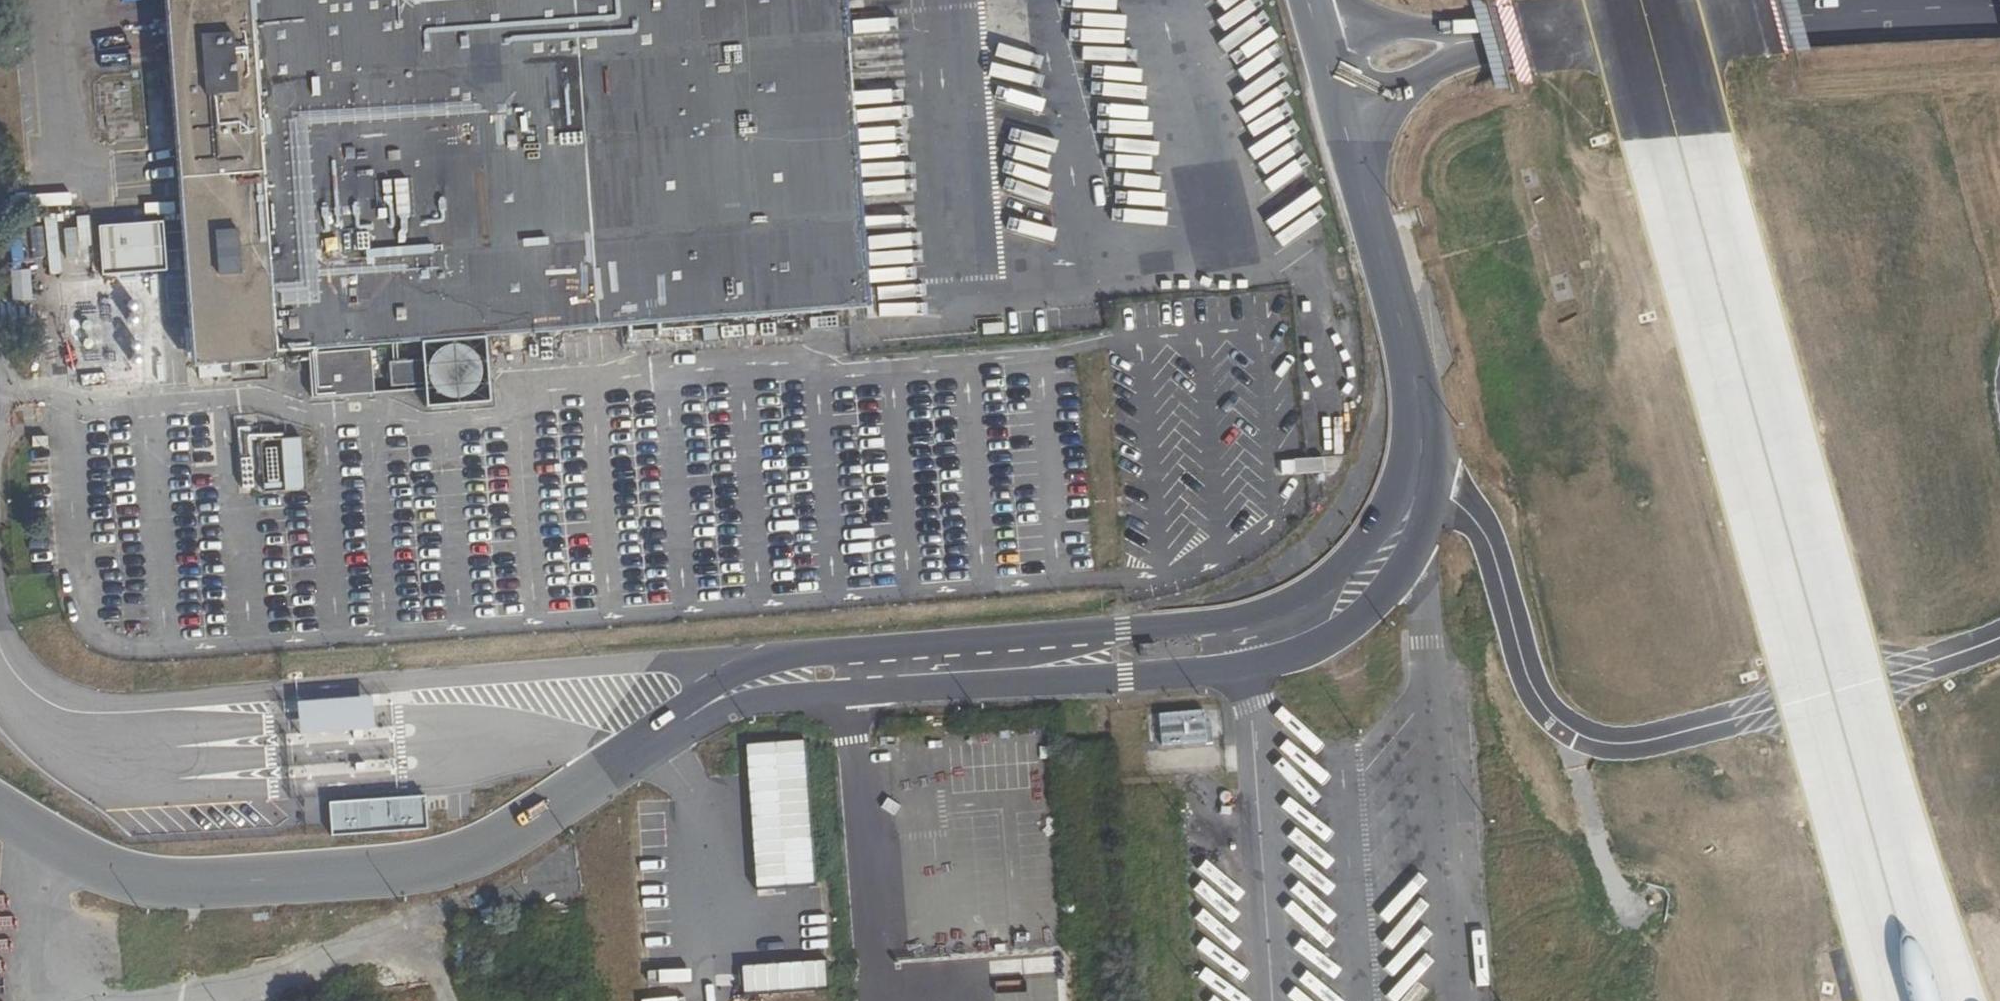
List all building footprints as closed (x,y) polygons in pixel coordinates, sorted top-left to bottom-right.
[(196,361),(218,360),(220,378),(259,375),(258,357),(265,356),(268,356),(491,339),(623,329),(743,320),(745,342),(802,338),(802,334),(848,330),(847,312),(866,310),(843,0),(168,0),(196,361)] [(246,489),(307,484),(303,432),(243,437),(246,489)] [(1225,738),(1223,707),(1148,713),(1150,745),(1225,738)] [(801,740),(745,744),(747,774),(756,886),(812,882),(801,740)] [(331,806),(333,834),(425,826),(423,798),(331,806)] [(742,993),(826,988),(825,963),(741,967),(742,993)]
